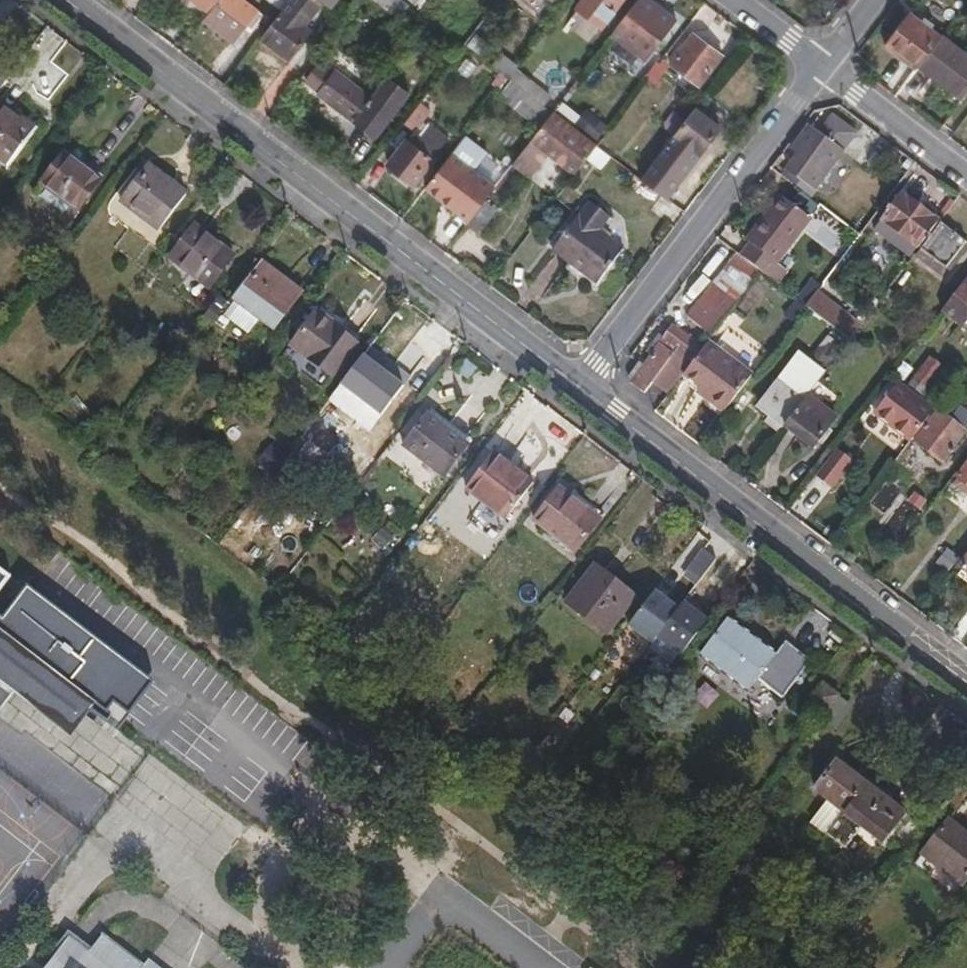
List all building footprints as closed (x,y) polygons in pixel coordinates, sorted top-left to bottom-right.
[(210,12),(219,0),(194,0),(210,12)] [(210,12),(205,18),(234,40),(245,25),(252,30),(264,15),(244,0),(219,0),(210,12)] [(282,7),(259,37),(290,60),(311,33),(304,27),(321,4),(329,10),(336,0),(288,0),(282,7)] [(399,0),(376,0),(390,11),(399,0)] [(620,0),(585,0),(579,9),(601,26),(620,0)] [(676,20),(649,0),(638,0),(613,32),(647,58),(676,20)] [(883,47),(915,71),(919,65),(939,39),(908,15),(883,47)] [(717,21),(707,32),(726,50),(736,40),(717,21)] [(700,87),(722,57),(694,35),(671,65),(679,71),(673,80),(684,88),(690,79),(700,87)] [(939,39),(919,65),(963,98),(966,93),(966,55),(941,36),(939,39)] [(530,116),(550,87),(501,53),(493,65),(510,77),(498,93),(530,116)] [(335,73),(318,94),(354,121),(371,100),(335,73)] [(388,79),(371,100),(354,121),(375,138),(409,94),(388,79)] [(0,103),(0,154),(14,165),(38,135),(22,121),(25,117),(4,98),(0,103)] [(719,128),(694,108),(675,134),(700,153),(719,128)] [(574,175),(596,147),(551,113),(525,148),(511,166),(525,177),(545,153),(574,175)] [(784,173),(804,187),(817,169),(797,155),(799,152),(795,149),(809,129),(807,128),(788,152),(796,157),(784,173)] [(817,169),(833,148),(809,129),(795,149),(799,152),(797,155),(817,169)] [(413,185),(438,151),(413,131),(388,165),(413,185)] [(664,199),(700,153),(675,134),(639,180),(664,199)] [(73,208),(99,176),(65,150),(40,182),(73,208)] [(451,154),(425,187),(469,220),(483,202),(495,187),(451,154)] [(164,236),(190,204),(155,176),(127,208),(164,236)] [(917,246),(936,221),(898,193),(879,218),(917,246)] [(745,241),(750,244),(747,248),(766,263),(759,272),(764,276),(774,263),(808,218),(780,197),(745,241)] [(477,235),(495,212),(483,202),(469,220),(465,226),(477,235)] [(597,234),(609,219),(588,202),(576,218),(597,234)] [(597,283),(620,252),(597,234),(576,218),(551,251),(570,267),(573,264),(597,283)] [(910,255),(917,246),(879,218),(872,226),(910,255)] [(966,245),(966,244),(940,224),(921,249),(949,270),(966,245)] [(208,293),(233,262),(197,231),(172,263),(208,293)] [(759,272),(766,263),(747,248),(740,258),(759,272)] [(945,276),(949,270),(921,249),(916,254),(945,276)] [(707,337),(756,272),(732,255),(684,319),(707,337)] [(775,284),(785,271),(774,263),(764,276),(775,284)] [(273,336),(302,299),(266,270),(238,305),(262,326),(273,336)] [(959,285),(940,310),(966,331),(966,275),(959,285)] [(769,322),(783,303),(765,289),(750,308),(769,322)] [(849,339),(860,324),(815,291),(804,306),(849,339)] [(249,342),(262,326),(238,305),(224,322),(249,342)] [(336,384),(362,352),(323,319),(297,353),(336,384)] [(650,384),(665,396),(680,376),(700,350),(671,327),(661,340),(649,356),(642,366),(637,363),(627,377),(628,383),(642,394),(650,384)] [(655,335),(643,351),(649,356),(661,340),(655,335)] [(750,377),(706,342),(700,350),(680,376),(698,390),(708,398),(705,402),(721,415),(750,377)] [(784,426),(784,425),(807,395),(824,372),(797,352),(757,405),(770,415),(784,426)] [(935,400),(954,374),(930,356),(913,378),(924,386),(921,390),(935,400)] [(385,426),(409,396),(370,365),(346,396),(385,426)] [(910,442),(936,408),(898,381),(880,405),(886,409),(879,419),(910,442)] [(448,385),(433,408),(472,432),(486,408),(448,385)] [(698,390),(695,394),(705,402),(708,398),(698,390)] [(811,446),(834,416),(807,395),(784,425),(811,446)] [(966,426),(966,412),(959,406),(951,418),(938,409),(913,442),(940,462),(966,426)] [(765,422),(779,432),(784,426),(770,415),(765,422)] [(442,435),(445,430),(431,420),(407,451),(447,482),(467,456),(442,435)] [(829,489),(850,461),(835,449),(814,477),(829,489)] [(509,523),(535,488),(497,459),(470,493),(509,523)] [(966,484),(966,460),(955,475),(966,484)] [(575,557),(600,525),(561,496),(536,527),(575,557)] [(16,577),(0,565),(0,599),(16,577)] [(608,639),(636,603),(597,572),(568,609),(608,639)] [(0,617),(0,707),(12,691),(71,733),(83,715),(117,729),(122,722),(152,682),(27,586),(3,619),(0,617)] [(655,650),(681,615),(658,599),(632,633),(655,650)] [(689,651),(710,622),(687,606),(667,635),(689,651)] [(730,625),(726,622),(705,647),(710,651),(730,625)] [(756,686),(760,680),(764,683),(791,649),(786,645),(775,659),(730,625),(710,651),(756,686)] [(705,647),(696,659),(700,663),(710,651),(705,647)] [(785,700),(812,666),(791,649),(764,683),(785,700)] [(700,663),(746,698),(756,686),(710,651),(700,663)] [(830,720),(844,701),(827,688),(812,706),(830,720)] [(840,769),(819,795),(849,819),(870,791),(840,769)] [(891,850),(912,823),(870,791),(849,819),(832,841),(853,858),(873,834),(891,850)] [(966,888),(966,837),(953,826),(927,861),(966,890),(966,888)] [(108,936),(95,952),(82,967),(148,967),(108,936)] [(76,937),(59,959),(72,967),(82,967),(95,952),(84,943),(76,937)] [(59,959),(51,967),(72,967),(59,959)]
